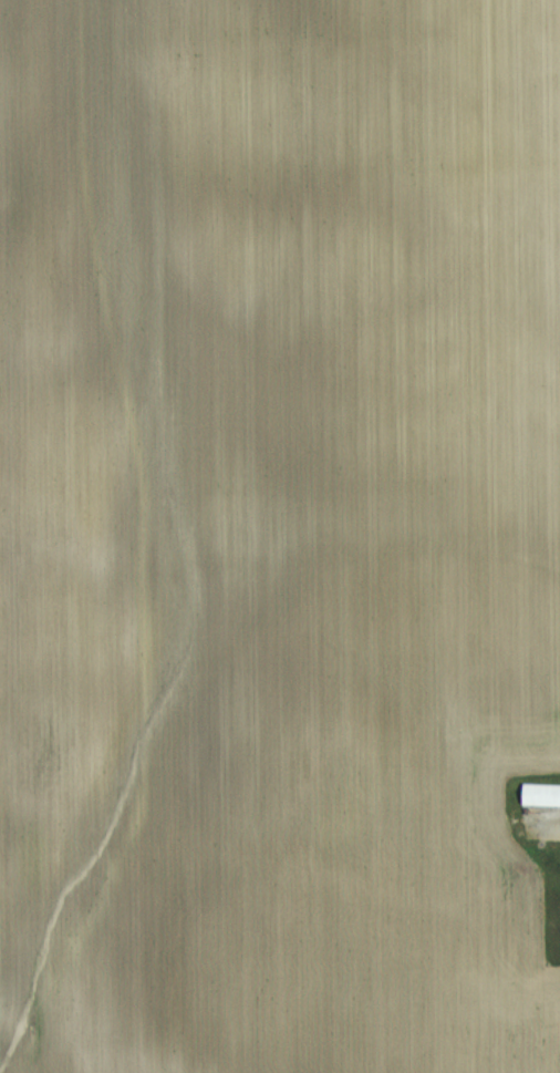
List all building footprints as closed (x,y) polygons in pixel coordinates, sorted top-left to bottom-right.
[(526,783),(525,804),(559,805),(559,784),(526,783)]
